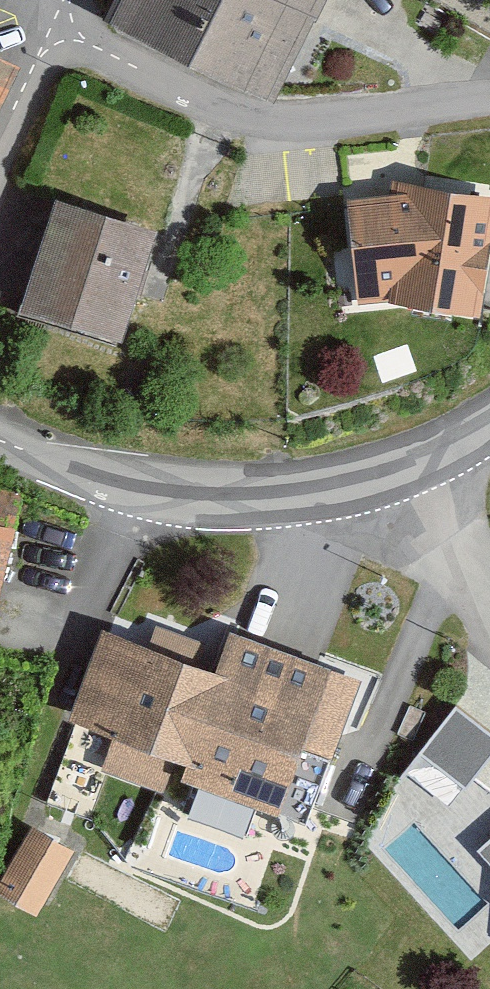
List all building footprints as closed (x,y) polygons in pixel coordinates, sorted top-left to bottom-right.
[(101,19),(277,113),(338,0),(111,0),(101,19)] [(14,69),(0,63),(0,99),(14,69)] [(348,206),(358,308),(388,306),(433,322),(479,321),(489,235),(489,199),(391,185),(392,201),(348,206)] [(155,241),(54,208),(18,318),(119,351),(155,241)] [(0,520),(0,565),(9,522),(0,520)] [(216,657),(103,616),(69,709),(114,726),(99,766),(161,789),(176,751),(185,754),(181,767),(276,802),(289,769),(320,780),(360,672),(228,623),(216,657)] [(465,782),(489,751),(489,728),(456,700),(419,746),(465,782)] [(37,905),(74,842),(34,818),(0,874),(0,883),(37,905)]
